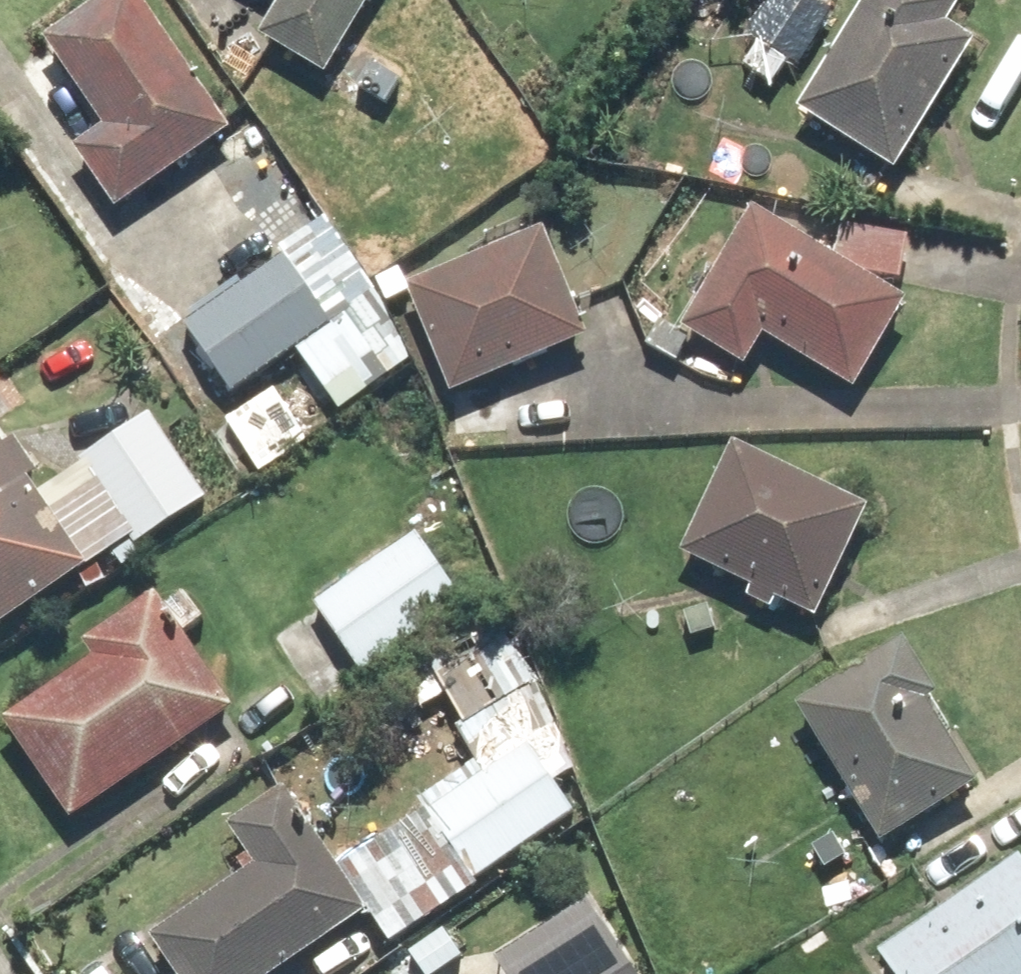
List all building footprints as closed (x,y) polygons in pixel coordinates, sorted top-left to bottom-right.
[(43,43),(97,121),(72,138),(123,211),(203,155),(227,189),(283,150),(260,116),(234,134),(141,0),(104,0),(43,43)] [(261,40),(325,78),(371,0),(285,0),(261,40)] [(958,0),(870,0),(804,108),(903,169),(981,42),(952,24),(964,4),(958,0)] [(858,227),(838,260),(750,207),(697,297),(677,331),(748,373),(768,339),(860,393),(913,304),(892,292),(912,258),(858,227)] [(547,230),(406,285),(449,394),(590,339),(547,230)] [(287,254),(187,329),(237,394),(300,347),(336,320),(287,254)] [(335,393),(348,410),(412,362),(365,298),(336,320),(300,347),(314,365),(299,377),(319,405),(335,393)] [(210,501),(149,414),(85,459),(147,546),(210,501)] [(88,564),(0,441),(0,627),(88,564)] [(872,509),(738,445),(685,557),(818,621),(872,509)] [(420,539),(317,606),(360,673),(464,606),(420,539)] [(233,707),(155,597),(86,645),(97,660),(7,724),(74,819),(233,707)] [(497,633),(451,654),(480,720),(526,699),(497,633)] [(944,699),(910,643),(803,707),(884,842),(978,785),(931,707),(944,699)] [(429,796),(436,805),(342,868),(287,786),(234,822),(266,870),(158,942),(179,973),(279,973),(372,912),(394,945),(487,882),(483,875),(572,815),(519,736),(429,796)] [(881,955),(894,973),(1020,973),(1020,858),(881,955)] [(588,893),(499,947),(515,973),(638,973),(588,893)]
